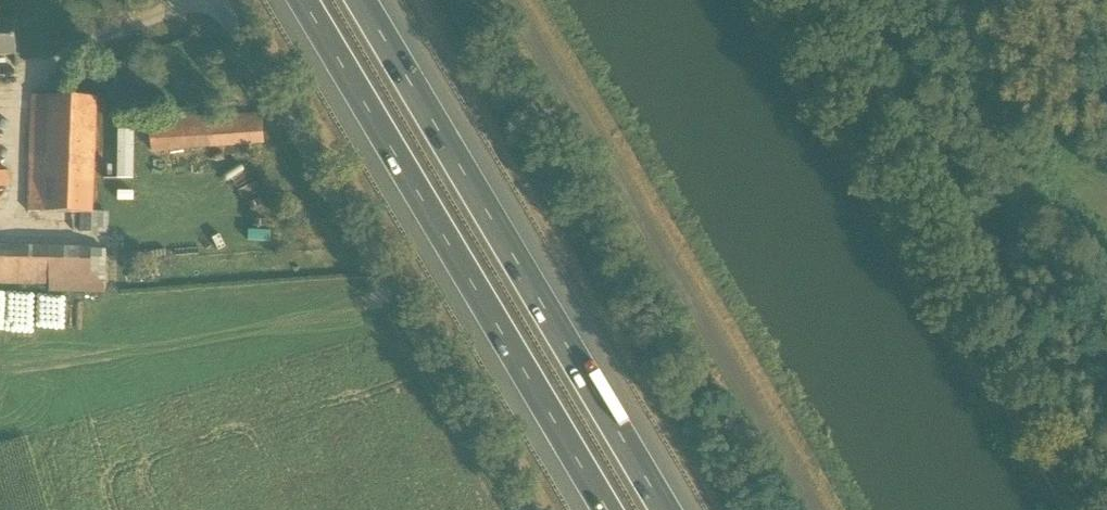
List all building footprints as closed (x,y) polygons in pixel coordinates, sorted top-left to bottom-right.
[(17,55),(15,21),(0,22),(0,56),(17,55)] [(94,212),(96,129),(97,95),(35,92),(35,183),(29,183),(29,212),(81,213),(81,232),(107,233),(107,213),(94,212)] [(152,150),(265,141),(263,115),(150,124),(152,150)] [(117,179),(132,179),(132,130),(117,130),(117,179)] [(106,247),(0,246),(0,284),(49,284),(49,292),(105,293),(106,247)]
